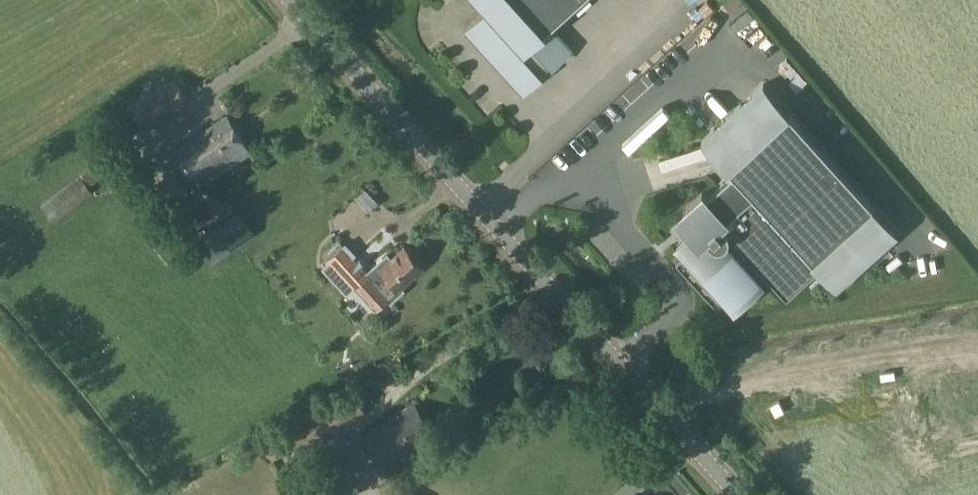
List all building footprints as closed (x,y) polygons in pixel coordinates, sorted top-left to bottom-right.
[(489,12),(486,16),(484,14),(466,30),(501,69),(506,65),(516,76),(511,80),(523,92),(541,76),(539,74),(551,62),(553,65),(571,48),(554,29),(552,31),(549,27),(579,0),(478,0),(489,12)] [(173,77),(132,104),(147,126),(188,99),(173,77)] [(676,262),(717,308),(726,300),(734,308),(762,283),(754,274),(759,269),(787,299),(819,269),(838,290),(899,235),(763,84),(702,140),(732,173),(707,195),(703,191),(677,215),(683,222),(681,224),(681,227),(682,229),(685,231),(687,231),(690,230),(691,232),(677,245),(685,254),(676,262)] [(481,90),(471,99),(482,112),(493,103),(481,90)] [(227,114),(176,149),(197,180),(231,158),(235,163),(251,152),(227,114)] [(94,163),(40,203),(53,221),(93,191),(89,186),(103,175),(94,163)] [(185,191),(172,173),(154,185),(167,203),(185,191)] [(197,213),(185,196),(172,206),(184,223),(197,213)] [(213,265),(257,236),(241,212),(197,241),(213,265)] [(344,243),(324,260),(352,290),(354,288),(376,311),(392,296),(391,295),(399,288),(423,266),(404,246),(381,268),(380,267),(372,275),(344,243)] [(414,402),(363,433),(382,464),(433,433),(414,402)]
